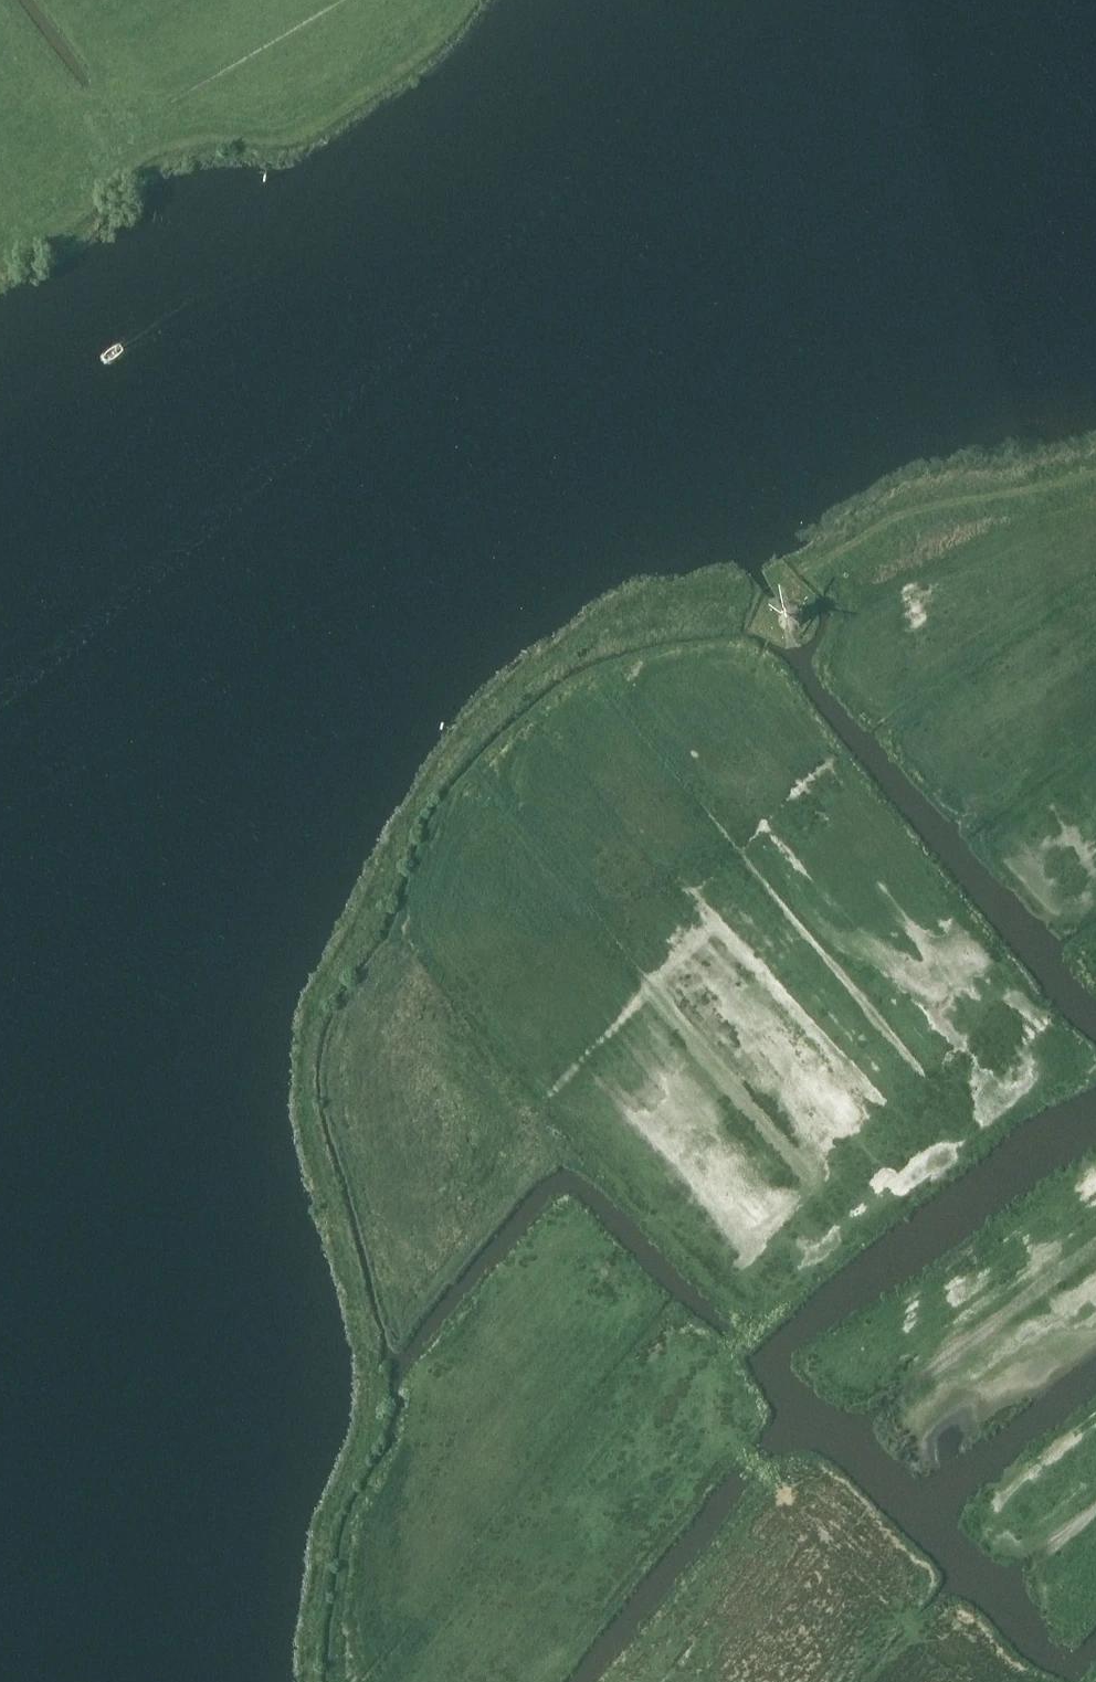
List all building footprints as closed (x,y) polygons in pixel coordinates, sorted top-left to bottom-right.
[(791,631),(792,631),(794,630),(796,629),(798,628),(799,627),(801,624),(802,623),(802,622),(803,620),(803,617),(802,615),(802,613),(801,612),(800,611),(799,609),(797,608),(796,608),(793,607),(790,606),(788,607),(786,607),(784,608),(782,610),(780,613),(779,615),(779,616),(779,618),(779,620),(779,622),(779,623),(780,624),(781,625),(783,628),(785,629),(787,630),(789,630),(791,631)]
